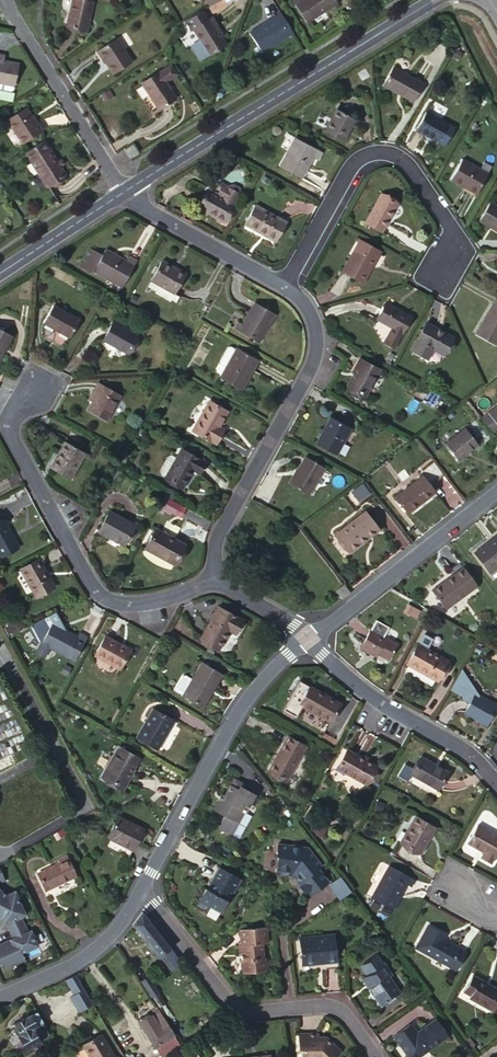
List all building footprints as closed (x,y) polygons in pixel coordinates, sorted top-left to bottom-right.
[(91,4),(72,0),(66,27),(85,31),(91,4)] [(337,6),(334,0),(291,0),(306,25),(337,6)] [(201,12),(184,22),(191,33),(194,31),(200,40),(190,45),(199,59),(208,53),(209,56),(225,46),(220,38),(215,30),(218,28),(212,19),(207,22),(201,12)] [(262,55),(293,35),(280,14),(249,34),(262,55)] [(131,63),(117,40),(97,53),(102,61),(104,61),(113,75),(131,63)] [(10,93),(13,91),(18,66),(3,63),(0,62),(0,91),(10,93)] [(177,76),(170,66),(159,73),(142,84),(158,110),(173,100),(162,83),(164,82),(167,82),(177,76)] [(394,67),(384,84),(413,100),(422,83),(394,67)] [(113,98),(109,91),(102,96),(106,102),(113,98)] [(26,108),(8,121),(22,144),(43,132),(38,123),(36,123),(26,108)] [(336,108),(324,129),(344,140),(356,119),(336,108)] [(425,111),(416,128),(445,144),(454,127),(425,111)] [(294,137),(279,165),(301,178),(306,170),(305,169),(312,157),(317,159),(321,151),(294,137)] [(43,142),(26,153),(31,162),(47,187),(65,176),(60,169),(57,164),(49,151),(43,142)] [(132,159),(139,155),(134,147),(126,151),(132,159)] [(488,172),(479,167),(462,158),(451,179),(476,193),(488,172)] [(483,161),(479,167),(488,172),(491,165),(483,161)] [(207,210),(224,220),(234,203),(239,193),(238,187),(232,184),(227,186),(219,188),(216,193),(207,188),(197,205),(207,210)] [(380,194),(365,222),(381,230),(396,202),(380,194)] [(479,220),(496,229),(496,206),(489,201),(479,220)] [(244,223),(259,232),(260,230),(276,239),(285,221),(255,204),(244,223)] [(207,210),(197,205),(195,208),(205,214),(207,210)] [(260,230),(259,232),(274,241),(276,239),(260,230)] [(378,250),(359,239),(341,271),(363,282),(372,266),(370,265),(378,250)] [(91,247),(80,267),(92,273),(93,271),(121,286),(136,259),(128,255),(125,261),(112,254),(113,253),(105,248),(101,253),(91,247)] [(151,280),(159,285),(174,293),(185,273),(162,260),(151,280)] [(155,292),(159,285),(151,280),(147,288),(155,292)] [(174,293),(159,285),(155,292),(154,294),(169,302),(170,300),(174,293)] [(179,297),(174,293),(170,300),(175,303),(179,297)] [(495,296),(475,333),(495,345),(496,340),(496,297),(495,296)] [(234,327),(259,341),(274,314),(254,302),(242,323),(237,321),(234,327)] [(411,317),(385,302),(377,318),(392,327),(384,341),(394,347),(411,317)] [(53,304),(42,321),(69,337),(79,319),(53,304)] [(121,327),(123,324),(115,319),(103,339),(127,353),(137,336),(125,328),(121,327)] [(436,332),(438,329),(426,323),(411,349),(427,358),(433,348),(442,354),(450,340),(436,332)] [(12,335),(0,329),(0,358),(12,335)] [(452,337),(438,329),(436,332),(450,340),(452,337)] [(228,347),(220,362),(220,364),(226,367),(236,349),(230,346),(228,347)] [(258,359),(237,348),(236,349),(226,367),(221,378),(241,389),(258,359)] [(356,370),(354,373),(348,386),(364,395),(379,369),(359,358),(353,368),(356,370)] [(88,400),(91,402),(101,384),(98,382),(88,400)] [(101,384),(91,402),(87,410),(106,420),(121,395),(101,384)] [(216,430),(218,426),(226,412),(208,401),(192,430),(216,443),(222,433),(216,430)] [(492,432),(496,428),(496,405),(482,417),(492,432)] [(329,417),(316,441),(337,453),(350,428),(329,417)] [(445,443),(458,459),(478,444),(471,435),(473,434),(483,447),(491,440),(492,440),(476,419),(445,443)] [(64,441),(49,468),(70,479),(84,453),(64,441)] [(175,458),(166,475),(165,477),(182,487),(193,469),(199,473),(205,462),(181,448),(175,458)] [(162,473),(166,475),(175,458),(171,455),(168,457),(161,469),(162,473)] [(323,466),(305,456),(294,476),(292,474),(287,483),(308,494),(323,466)] [(431,484),(444,474),(434,461),(421,471),(423,474),(395,497),(408,514),(436,492),(431,484)] [(169,500),(165,508),(183,519),(188,510),(169,500)] [(107,510),(97,528),(122,542),(132,525),(107,510)] [(367,534),(377,526),(365,512),(337,533),(350,551),(369,536),(367,534)] [(180,526),(167,519),(160,532),(156,529),(145,548),(173,563),(184,544),(173,538),(180,526)] [(1,524),(0,522),(0,556),(18,546),(5,522),(8,521),(7,520),(1,524)] [(379,528),(377,526),(367,534),(369,536),(379,528)] [(474,552),(490,572),(496,566),(496,534),(474,552)] [(34,593),(52,583),(38,558),(20,568),(34,593)] [(449,580),(464,569),(463,567),(448,578),(449,580)] [(477,585),(464,569),(449,580),(448,578),(432,590),(446,608),(477,585)] [(54,586),(52,583),(34,593),(36,596),(54,586)] [(341,598),(349,592),(344,585),(336,591),(341,598)] [(242,620),(218,606),(200,638),(217,649),(228,630),(234,632),(242,620)] [(421,613),(412,608),(407,617),(416,622),(421,613)] [(22,619),(5,625),(9,635),(26,629),(22,619)] [(36,649),(37,653),(42,655),(45,655),(49,647),(74,661),(84,641),(76,636),(51,622),(36,649)] [(361,648),(369,652),(371,649),(377,653),(389,659),(397,643),(371,629),(361,648)] [(87,637),(78,632),(76,636),(84,641),(87,637)] [(105,636),(95,656),(119,669),(130,649),(105,636)] [(419,643),(408,663),(437,679),(447,660),(428,650),(429,648),(419,643)] [(210,685),(213,687),(221,673),(201,662),(191,679),(183,694),(182,695),(199,705),(210,685)] [(451,689),(455,691),(465,674),(462,669),(451,689)] [(455,691),(463,696),(462,698),(470,702),(465,711),(486,723),(496,704),(477,693),(478,693),(465,674),(455,691)] [(183,694),(191,679),(185,675),(182,676),(175,687),(176,691),(183,694)] [(202,707),(213,687),(210,685),(199,705),(202,707)] [(299,703),(302,705),(312,687),(309,686),(299,703)] [(312,687),(302,705),(330,720),(340,703),(312,687)] [(174,720),(153,709),(137,737),(157,749),(174,720)] [(287,735),(268,770),(287,780),(306,744),(287,735)] [(137,757),(118,747),(101,777),(122,788),(131,772),(130,771),(137,757)] [(375,764),(347,748),(336,767),(365,783),(375,764)] [(446,772),(421,757),(412,774),(437,789),(446,772)] [(221,801),(219,800),(214,809),(226,815),(220,827),(232,834),(248,803),(249,803),(257,789),(234,777),(224,795),(221,801)] [(415,815),(410,824),(412,825),(400,846),(418,856),(434,826),(415,815)] [(117,817),(108,836),(132,849),(142,830),(117,817)] [(412,825),(410,824),(398,845),(400,846),(412,825)] [(477,826),(467,843),(483,852),(481,856),(491,862),(492,858),(494,859),(496,854),(496,836),(477,826)] [(132,849),(108,836),(103,844),(128,857),(132,849)] [(292,846),(280,844),(278,854),(281,858),(279,875),(293,877),(296,874),(301,882),(298,884),(308,898),(329,882),(319,869),(322,866),(309,848),(303,846),(301,845),(294,844),(292,846)] [(75,876),(65,856),(54,861),(55,864),(37,873),(45,891),(75,876)] [(389,865),(371,896),(393,909),(407,884),(410,886),(414,879),(389,865)] [(205,890),(197,906),(207,912),(210,908),(221,913),(227,902),(226,901),(230,893),(232,893),(240,880),(219,868),(211,882),(213,883),(208,891),(205,890)] [(352,891),(341,876),(330,885),(341,900),(352,891)] [(2,964),(5,970),(25,960),(22,954),(38,947),(31,932),(28,933),(20,918),(25,915),(16,895),(11,898),(8,896),(0,910),(0,922),(1,925),(6,923),(13,939),(12,943),(5,945),(5,946),(1,944),(0,945),(0,965),(2,964)] [(149,922),(140,912),(132,925),(158,959),(159,957),(167,967),(174,961),(177,958),(149,922)] [(426,926),(414,947),(456,970),(466,952),(443,939),(445,936),(426,926)] [(240,956),(242,955),(244,955),(244,960),(242,960),(243,961),(242,963),(241,965),(241,967),(242,970),(242,971),(244,972),(244,974),(267,972),(266,960),(264,959),(262,945),(268,944),(266,927),(240,930),(242,944),(239,945),(240,956)] [(336,966),(335,938),(300,941),(302,967),(336,966)] [(174,961),(167,967),(170,972),(178,966),(174,961)] [(385,965),(364,980),(381,1005),(399,993),(387,976),(391,973),(385,965)] [(81,1010),(92,1005),(80,984),(82,983),(76,975),(64,981),(81,1010)] [(467,984),(475,988),(470,996),(469,999),(493,1011),(496,1003),(496,989),(472,976),(467,984)] [(148,979),(141,983),(149,995),(156,990),(148,979)] [(475,988),(467,984),(463,992),(470,996),(475,988)] [(156,990),(149,995),(152,999),(159,994),(156,990)] [(181,1047),(156,1009),(149,1014),(151,1017),(139,1025),(160,1056),(164,1056),(181,1047)] [(48,1034),(35,1012),(31,1015),(29,1014),(25,1017),(24,1016),(12,1023),(19,1034),(16,1035),(25,1051),(40,1042),(38,1039),(48,1034)] [(137,1022),(139,1025),(151,1017),(149,1014),(137,1022)] [(447,1037),(436,1022),(419,1034),(418,1035),(414,1034),(414,1032),(410,1026),(394,1037),(408,1056),(418,1056),(447,1037)] [(300,1034),(300,1050),(303,1050),(303,1056),(335,1056),(340,1051),(327,1038),(325,1040),(319,1040),(319,1034),(300,1034)] [(100,1036),(82,1047),(89,1056),(113,1056),(100,1036)] [(180,1056),(198,1056),(192,1048),(180,1056)]
